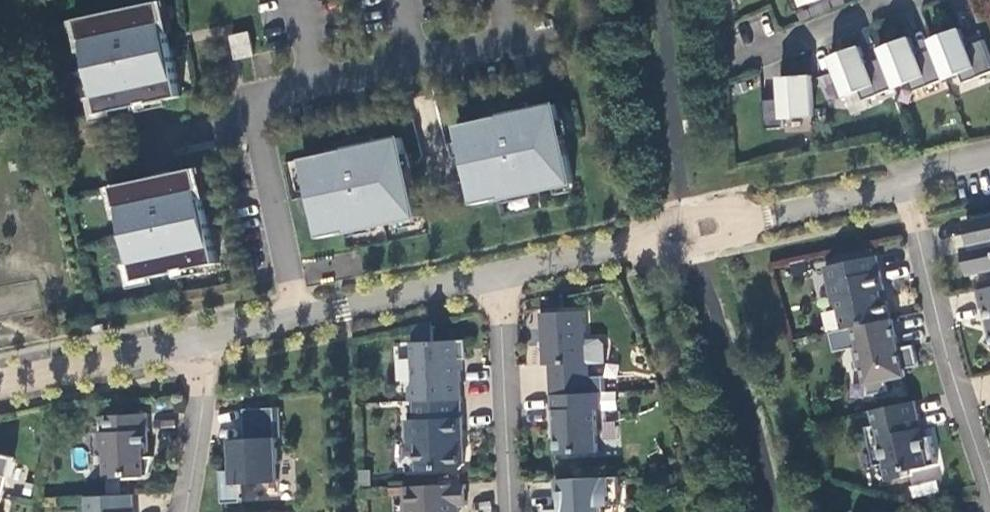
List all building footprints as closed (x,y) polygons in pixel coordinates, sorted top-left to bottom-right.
[(155,4),(80,20),(84,41),(86,41),(88,51),(87,51),(96,98),(98,98),(102,115),(183,97),(172,48),(164,50),(161,37),(170,35),(169,33),(167,33),(165,24),(167,24),(162,2),(155,4)] [(931,41),(934,49),(946,80),(960,74),(964,83),(989,73),(989,55),(984,40),(967,47),(960,30),(931,41)] [(254,56),(249,34),(232,38),(237,60),(254,56)] [(170,35),(161,37),(164,50),(172,48),(170,35)] [(917,56),(911,39),(881,50),(884,58),(896,88),(910,83),(914,92),(946,80),(934,49),(917,56)] [(867,64),(861,47),(831,59),(846,97),(860,92),(864,101),(896,88),(884,58),(867,64)] [(812,77),(780,79),(782,100),(763,101),(765,129),(784,128),(784,119),(814,117),(812,77)] [(502,117),(494,119),(459,126),(477,205),(505,199),(504,196),(531,190),(532,193),(574,184),(557,105),(530,111),(528,102),(507,107),(511,122),(504,124),(502,117)] [(492,110),(494,119),(502,117),(504,124),(511,122),(507,107),(492,110)] [(339,152),(305,160),(322,239),(350,233),(350,230),(377,224),(377,227),(420,218),(403,138),(375,144),(374,136),(353,141),(356,156),(349,157),(347,150),(339,152)] [(337,144),(339,152),(347,150),(349,157),(356,156),(353,141),(337,144)] [(133,163),(112,168),(116,187),(121,208),(123,207),(125,217),(123,218),(133,265),(135,265),(139,282),(179,273),(179,271),(189,269),(189,271),(220,264),(209,215),(200,217),(197,204),(206,202),(206,200),(204,200),(202,191),(204,190),(199,169),(137,183),(133,163)] [(209,215),(206,202),(197,204),(200,217),(209,215)] [(966,222),(972,250),(968,251),(973,275),(989,272),(989,217),(966,222)] [(885,290),(878,256),(826,268),(834,306),(840,309),(844,330),(854,328),(891,320),(888,302),(882,299),(881,291),(885,290)] [(978,291),(985,325),(989,324),(989,329),(989,288),(978,291)] [(585,312),(542,314),(543,342),(547,343),(548,366),(551,365),(552,396),(601,393),(607,393),(606,377),(586,378),(585,364),(587,364),(585,312)] [(891,320),(854,328),(859,348),(852,349),(857,371),(863,369),(869,396),(888,392),(886,381),(905,377),(904,370),(919,366),(914,345),(899,348),(893,319),(891,320)] [(411,386),(412,402),(415,402),(462,400),(460,360),(467,359),(466,341),(414,343),(416,381),(411,386)] [(556,428),(557,455),(598,453),(596,410),(602,410),(601,393),(552,396),(553,428),(556,428)] [(419,472),(461,469),(465,464),(465,453),(460,450),(459,438),(464,437),(462,400),(415,402),(416,420),(407,421),(408,444),(417,444),(419,472)] [(916,402),(872,411),(876,426),(867,428),(876,466),(884,465),(888,482),(910,477),(909,471),(938,465),(932,437),(924,439),(916,402)] [(233,471),(221,472),(223,504),(242,503),(241,485),(279,483),(277,438),(281,438),(280,408),(245,410),(246,440),(231,441),(233,471)] [(150,432),(149,414),(101,417),(101,433),(100,433),(101,451),(104,455),(105,479),(125,478),(125,480),(149,479),(154,457),(145,458),(145,448),(148,448),(147,432),(150,432)] [(2,498),(3,499),(14,457),(0,454),(0,508),(2,498)] [(542,511),(603,511),(603,507),(621,506),(619,477),(556,480),(557,500),(566,500),(566,505),(562,510),(542,511)] [(466,485),(406,487),(407,511),(455,511),(455,507),(467,506),(466,485)] [(87,497),(87,511),(135,511),(135,495),(87,497)]
